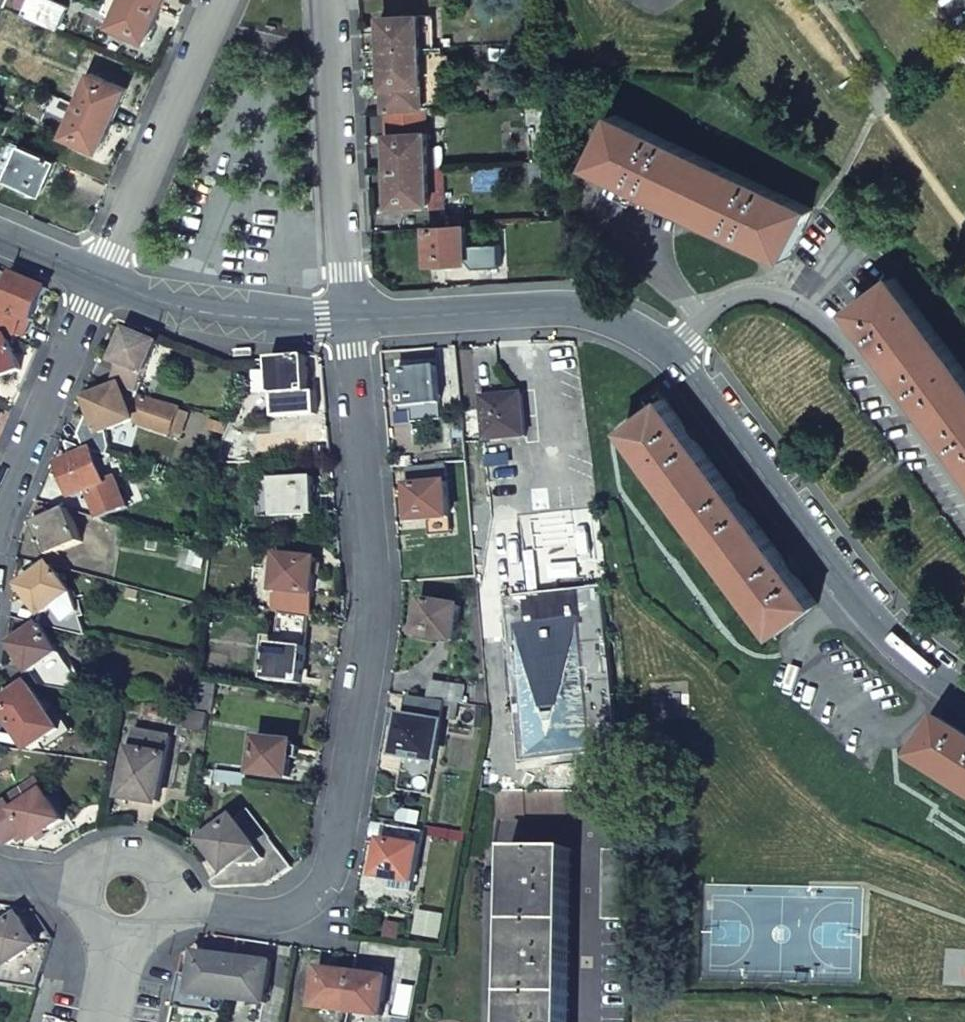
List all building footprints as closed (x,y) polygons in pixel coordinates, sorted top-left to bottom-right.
[(54,0),(30,0),(23,14),(58,30),(68,6),(54,0)] [(140,0),(124,0),(113,26),(148,40),(155,25),(161,9),(140,0)] [(161,9),(166,0),(140,0),(161,9)] [(420,16),(382,18),(383,35),(384,51),(422,48),(420,16)] [(422,48),(384,51),(386,81),(388,110),(447,107),(444,47),(422,48)] [(128,89),(92,73),(79,104),(115,119),(122,104),(128,89)] [(547,101),(532,102),(535,117),(549,117),(547,101)] [(115,119),(79,104),(66,135),(101,150),(108,135),(115,119)] [(810,207),(616,114),(592,165),(787,258),(810,207)] [(428,133),(388,135),(389,152),(390,170),(430,167),(428,133)] [(551,134),(535,135),(539,161),(541,161),(554,160),(551,134)] [(9,140),(0,163),(0,178),(24,188),(25,183),(45,192),(52,176),(59,161),(9,140)] [(554,160),(541,161),(544,183),(557,182),(554,160)] [(430,167),(390,170),(391,187),(392,205),(431,202),(430,167)] [(467,225),(428,228),(430,262),(469,259),(468,242),(467,225)] [(14,276),(2,304),(0,309),(0,335),(7,338),(13,341),(22,319),(30,322),(32,323),(46,290),(14,276)] [(895,276),(851,309),(964,459),(964,368),(895,276)] [(22,319),(13,341),(20,337),(23,339),(30,322),(22,319)] [(159,341),(127,328),(120,344),(113,360),(120,363),(145,374),(159,341)] [(0,335),(0,377),(4,376),(20,369),(7,338),(0,335)] [(308,356),(272,359),(276,406),(317,403),(316,397),(316,391),(311,391),(308,356)] [(145,374),(120,363),(112,381),(122,386),(138,392),(145,374)] [(400,391),(402,412),(410,411),(440,408),(437,367),(399,371),(400,391)] [(85,420),(80,434),(84,445),(94,449),(109,453),(111,447),(107,430),(134,420),(170,431),(177,405),(151,397),(138,392),(122,386),(102,394),(93,397),(89,399),(91,407),(85,420)] [(93,397),(102,394),(100,386),(91,389),(93,397)] [(502,394),(481,396),(486,440),(526,436),(522,392),(502,394)] [(664,397),(624,427),(779,632),(819,601),(664,397)] [(412,427),(442,424),(440,408),(410,411),(412,427)] [(94,449),(61,463),(68,480),(75,497),(90,490),(101,517),(129,506),(117,478),(108,481),(102,468),(110,464),(113,454),(109,453),(94,449)] [(446,465),(408,468),(409,485),(447,482),(446,465)] [(313,478),(274,479),(258,480),(260,515),(315,513),(314,495),(313,478)] [(447,482),(409,485),(411,503),(412,520),(451,517),(447,482)] [(68,508),(36,522),(42,538),(49,555),(82,541),(68,508)] [(207,551),(192,548),(188,565),(202,568),(207,551)] [(317,557),(278,554),(276,589),(274,610),(281,612),(310,615),(312,616),(315,592),(316,575),(317,557)] [(51,564),(22,585),(33,599),(43,614),(42,623),(88,633),(73,593),(51,564)] [(528,587),(497,590),(515,761),(546,758),(546,765),(620,757),(602,585),(588,587),(586,571),(556,574),(557,590),(529,593),(528,587)] [(460,605),(422,599),(417,634),(436,637),(455,639),(460,605)] [(310,615),(281,612),(277,644),(272,644),(268,678),(303,682),(306,649),(310,615)] [(26,664),(40,685),(89,692),(42,623),(12,643),(26,664)] [(217,683),(197,680),(194,708),(213,712),(217,683)] [(465,684),(433,680),(430,697),(446,700),(462,702),(465,684)] [(31,683),(2,703),(17,726),(33,749),(63,729),(31,683)] [(430,697),(411,695),(406,717),(403,717),(400,735),(397,753),(406,754),(401,789),(431,794),(444,717),(456,719),(458,703),(446,702),(446,700),(430,697)] [(915,759),(964,791),(964,733),(941,718),(925,743),(915,737),(907,749),(918,756),(915,759)] [(172,735),(136,729),(127,784),(138,786),(136,797),(148,799),(159,800),(172,735)] [(295,742),(260,737),(255,773),(290,777),(293,758),(299,759),(300,753),(301,747),(294,746),(295,742)] [(25,788),(33,798),(45,790),(38,779),(25,788)] [(10,801),(29,831),(35,840),(50,829),(65,819),(45,790),(33,798),(25,788),(8,799),(10,801)] [(626,790),(496,789),(496,817),(628,817),(626,790)] [(11,843),(17,839),(29,831),(10,801),(0,808),(0,828),(11,843)] [(249,808),(236,818),(258,845),(271,836),(249,808)] [(218,820),(203,832),(229,867),(258,845),(236,818),(231,812),(219,822),(218,820)] [(424,830),(389,824),(385,839),(382,838),(379,857),(376,875),(415,881),(424,830)] [(258,845),(229,867),(215,879),(218,885),(231,885),(251,884),(270,883),(294,865),(271,836),(258,845)] [(508,847),(507,1021),(570,1021),(572,848),(508,847)] [(630,848),(603,847),(601,917),(630,918),(630,848)] [(18,915),(18,906),(0,904),(0,927),(18,915)] [(3,952),(11,964),(40,944),(39,942),(30,928),(20,914),(18,915),(0,927),(0,948),(3,952)] [(38,988),(50,944),(39,942),(40,944),(11,964),(3,952),(0,953),(0,982),(38,988)] [(396,958),(421,962),(422,950),(398,946),(396,958)] [(216,954),(197,952),(192,992),(229,997),(235,956),(216,954)] [(253,958),(235,956),(229,997),(267,1002),(271,960),(253,958)] [(422,964),(398,960),(394,980),(419,984),(422,964)] [(338,967),(321,965),(315,1008),(348,1012),(355,969),(338,967)] [(373,972),(355,969),(348,1012),(384,1016),(390,974),(373,972)]
